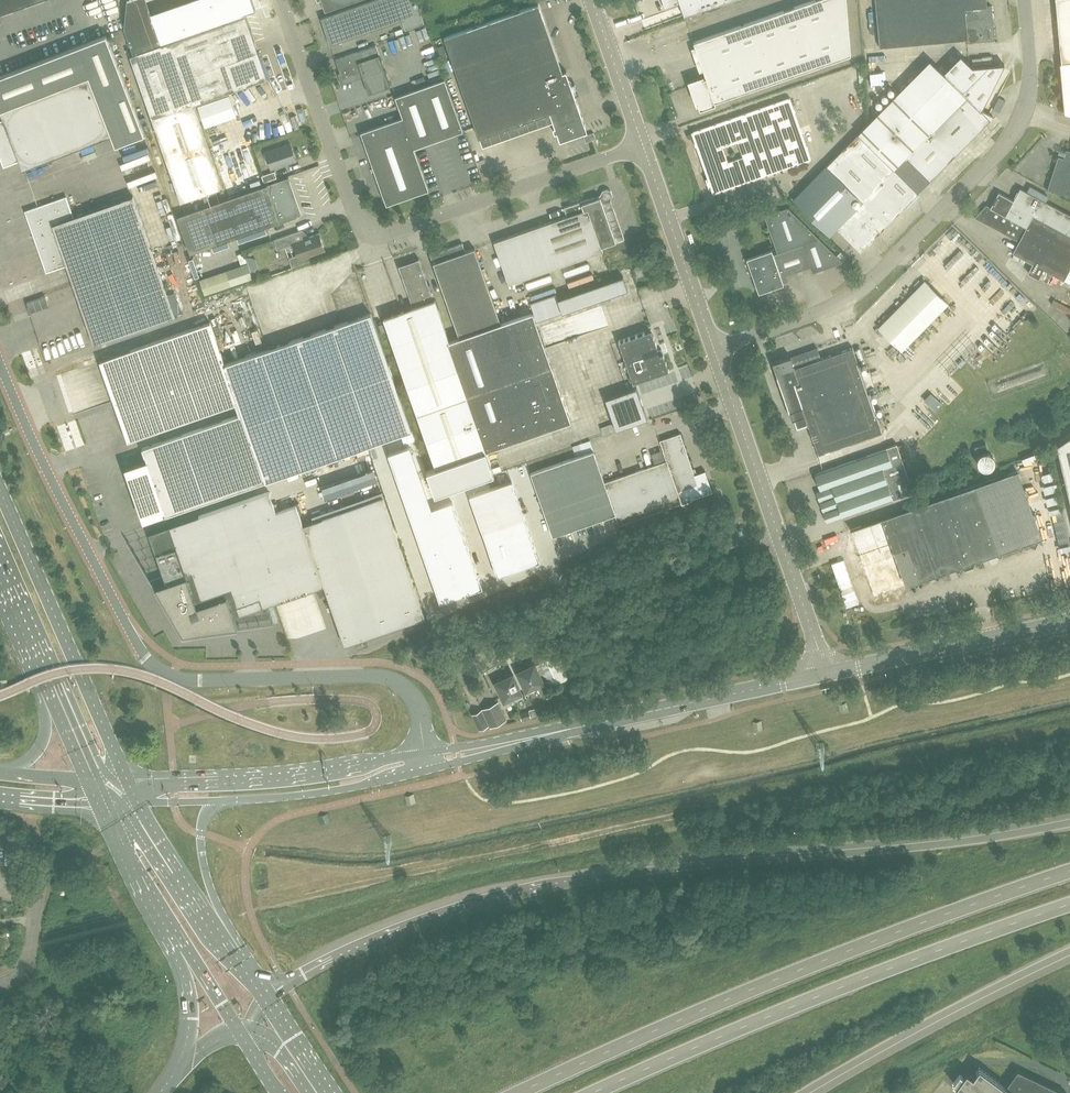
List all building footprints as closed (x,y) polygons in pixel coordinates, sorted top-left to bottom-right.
[(36,0),(38,0),(0,0),(0,13),(36,0)] [(123,25),(133,54),(131,55),(153,118),(181,201),(202,194),(207,192),(224,186),(194,103),(265,78),(267,78),(245,14),(257,10),(253,0),(194,0),(190,1),(171,8),(152,15),(147,0),(127,0),(123,25)] [(330,44),(403,19),(406,28),(426,22),(418,0),(371,0),(327,16),(321,18),(330,44)] [(325,11),(357,0),(321,0),(325,11)] [(666,8),(681,2),(683,9),(685,15),(729,0),(663,0),(666,8)] [(704,77),(690,82),(700,109),(716,104),(715,101),(850,54),(846,0),(812,0),(694,42),(706,77),(704,77)] [(987,6),(986,0),(875,0),(880,47),(967,39),(967,42),(995,40),(992,6),(987,6)] [(1061,62),(1069,61),(1069,0),(1055,0),(1061,62)] [(560,141),(587,131),(566,71),(563,72),(538,3),(444,36),(480,137),(550,112),(555,127),(553,128),(554,133),(557,132),(560,141)] [(108,126),(112,136),(115,145),(144,134),(106,35),(77,46),(88,76),(100,106),(108,126)] [(361,72),(363,76),(368,93),(390,86),(376,45),(335,59),(343,81),(355,77),(359,75),(358,73),(361,72)] [(100,106),(88,76),(77,46),(0,76),(0,111),(3,120),(0,121),(0,144),(100,106)] [(993,116),(981,110),(1004,64),(1004,63),(972,66),(960,55),(943,72),(930,60),(897,94),(869,122),(846,146),(805,187),(792,200),(828,237),(837,227),(861,251),(907,204),(909,205),(918,195),(918,192),(993,116)] [(1061,62),(1059,62),(1064,112),(1069,114),(1069,61),(1061,62)] [(429,190),(414,148),(436,140),(463,131),(445,79),(396,96),(403,117),(361,132),(369,153),(372,164),(382,192),(384,197),(387,204),(429,190)] [(692,131),(696,141),(713,192),(796,163),(812,158),(799,120),(791,96),(692,131)] [(108,126),(100,106),(0,144),(0,156),(4,166),(19,160),(108,126)] [(112,136),(108,126),(19,160),(23,170),(112,136)] [(593,139),(595,138),(596,138),(594,132),(584,135),(586,142),(588,141),(593,139)] [(290,143),(288,144),(266,151),(271,169),(296,160),(290,143)] [(1064,155),(1063,157),(1058,156),(1055,165),(1047,189),(1057,192),(1063,194),(1069,196),(1069,150),(1066,149),(1065,150),(1064,155)] [(275,171),(262,175),(264,182),(277,177),(275,171)] [(289,177),(205,206),(179,215),(192,252),(271,225),(271,224),(295,216),(299,211),(289,180),(290,180),(289,177)] [(975,217),(1019,241),(1013,252),(1033,263),(1029,271),(1039,277),(1043,268),(1064,279),(1069,282),(1069,214),(1046,202),(1048,197),(1029,186),(1027,191),(1020,188),(1013,200),(998,192),(997,195),(991,207),(987,204),(984,208),(975,217)] [(494,241),(509,284),(603,250),(601,246),(624,238),(610,199),(612,195),(611,191),(607,189),(602,190),(601,194),(564,207),(567,215),(494,241)] [(207,192),(202,194),(206,205),(211,203),(207,192)] [(94,344),(96,343),(175,316),(134,196),(73,217),(66,196),(25,211),(47,271),(67,264),(94,344)] [(788,280),(786,275),(811,267),(802,243),(819,237),(788,207),(764,215),(778,252),(773,254),(772,250),(749,258),(756,277),(760,290),(764,288),(788,280)] [(319,233),(317,233),(294,241),(298,255),(289,258),(292,266),(311,260),(309,255),(325,249),(319,233)] [(292,243),(289,234),(274,239),(277,248),(292,243)] [(843,261),(819,237),(802,243),(811,267),(812,272),(843,261)] [(472,321),(497,312),(475,248),(465,251),(462,243),(445,249),(446,251),(472,321)] [(501,322),(497,312),(472,321),(446,251),(441,252),(440,250),(440,251),(436,249),(432,250),(430,254),(432,258),(435,260),(436,261),(433,262),(459,337),(501,322)] [(249,257),(246,258),(247,262),(251,273),(254,271),(258,266),(256,259),(249,257)] [(448,341),(449,341),(435,299),(434,300),(419,258),(398,265),(413,307),(383,317),(399,361),(403,372),(436,467),(425,471),(434,494),(494,474),(485,450),(448,341)] [(247,262),(226,270),(200,279),(205,294),(232,285),(253,277),(251,273),(247,262)] [(562,266),(563,271),(575,267),(574,262),(562,266)] [(634,267),(637,277),(644,275),(640,265),(634,267)] [(1051,303),(1069,313),(1069,307),(1053,298),(1051,303)] [(533,312),(449,341),(448,341),(485,450),(570,420),(533,312)] [(242,413),(266,481),(275,477),(411,430),(392,376),(389,365),(371,313),(290,341),(225,363),(238,402),(242,413)] [(210,322),(100,360),(128,441),(238,402),(225,363),(210,322)] [(651,329),(649,330),(618,341),(633,383),(669,370),(663,354),(660,355),(651,329)] [(772,362),(780,384),(792,419),(794,418),(797,426),(807,422),(808,424),(818,453),(882,431),(853,347),(821,358),(818,347),(791,356),(772,362)] [(648,419),(636,387),(605,398),(616,430),(648,419)] [(126,468),(138,503),(144,519),(164,512),(165,515),(266,481),(242,413),(142,448),(146,461),(126,468)] [(693,468),(693,467),(681,432),(661,439),(664,448),(663,449),(667,459),(605,481),(616,513),(615,514),(619,525),(682,503),(683,504),(693,500),(692,498),(713,491),(706,470),(694,475),(691,468),(693,468)] [(1056,444),(1069,503),(1069,435),(1056,444)] [(824,470),(816,473),(821,489),(817,490),(825,514),(829,512),(832,519),(913,491),(908,476),(902,458),(902,457),(908,455),(904,443),(897,445),(897,443),(886,447),(886,449),(824,470)] [(986,452),(984,452),(984,451),(988,449),(986,443),(975,447),(977,453),(982,452),(982,453),(981,453),(980,454),(979,455),(978,456),(978,458),(977,459),(977,461),(978,462),(978,464),(979,465),(980,466),(981,467),(982,468),(984,469),(985,469),(987,469),(988,469),(990,468),(991,467),(992,466),(993,465),(994,464),(994,462),(994,461),(994,460),(994,459),(994,457),(993,456),(992,455),(991,454),(990,453),(989,452),(987,452),(986,452)] [(409,446),(388,453),(440,602),(482,587),(452,501),(432,508),(409,446)] [(616,513),(605,481),(594,450),(531,473),(553,536),(615,514),(616,513)] [(1018,470),(976,485),(1000,555),(1002,551),(1017,546),(1021,548),(1023,544),(1038,539),(1040,535),(1035,519),(1036,514),(1033,512),(1027,496),(1029,492),(1025,490),(1018,470)] [(512,480),(470,495),(498,575),(539,560),(512,480)] [(959,570),(961,566),(963,562),(971,559),(979,563),(980,562),(979,562),(981,559),(996,553),(1000,555),(976,485),(934,500),(959,570)] [(269,491),(149,533),(166,583),(156,586),(184,633),(237,626),(235,615),(324,585),(344,645),(424,617),(383,497),(304,525),(296,504),(276,512),(269,491)] [(958,570),(959,570),(934,500),(892,514),(915,579),(919,581),(934,575),(938,577),(939,573),(955,568),(958,569),(958,570)] [(917,584),(919,581),(915,579),(892,514),(851,529),(858,548),(856,552),(860,554),(865,570),(863,575),(867,576),(873,593),(877,595),(893,590),(896,591),(898,588),(913,582),(917,584)] [(569,635),(561,639),(556,642),(560,651),(562,654),(567,651),(574,647),(569,635)] [(358,649),(368,646),(366,639),(356,643),(358,649)] [(570,657),(567,651),(562,654),(560,651),(555,642),(550,645),(553,654),(540,660),(541,662),(546,672),(543,673),(547,681),(550,687),(571,676),(570,674),(567,667),(563,660),(570,657)] [(776,652),(775,646),(761,649),(762,655),(776,652)] [(527,667),(526,668),(535,687),(544,682),(535,663),(534,664),(533,662),(528,665),(527,667)] [(526,691),(535,687),(526,668),(525,668),(523,667),(518,670),(519,671),(517,672),(526,691)] [(504,678),(513,697),(522,693),(513,674),(512,674),(510,674),(506,675),(505,677),(504,678)] [(504,702),(513,697),(504,678),(503,678),(501,678),(497,680),(496,682),(495,682),(504,702)] [(483,709),(489,725),(490,726),(506,719),(498,702),(483,709)] [(849,711),(847,702),(838,705),(840,713),(849,711)] [(529,711),(530,714),(531,716),(543,713),(541,706),(529,710),(529,711)] [(472,714),(478,726),(479,729),(489,725),(481,709),(472,714)] [(531,716),(530,714),(529,711),(520,713),(521,719),(531,716)] [(752,722),(754,731),(763,729),(761,720),(752,722)] [(414,794),(405,796),(407,805),(416,802),(414,794)] [(328,813),(319,815),(320,824),(330,822),(328,813)] [(960,1072),(952,1082),(956,1085),(966,1092),(1067,1092),(1018,1069),(1005,1086),(979,1067),(973,1076),(966,1071),(963,1075),(960,1072)]
